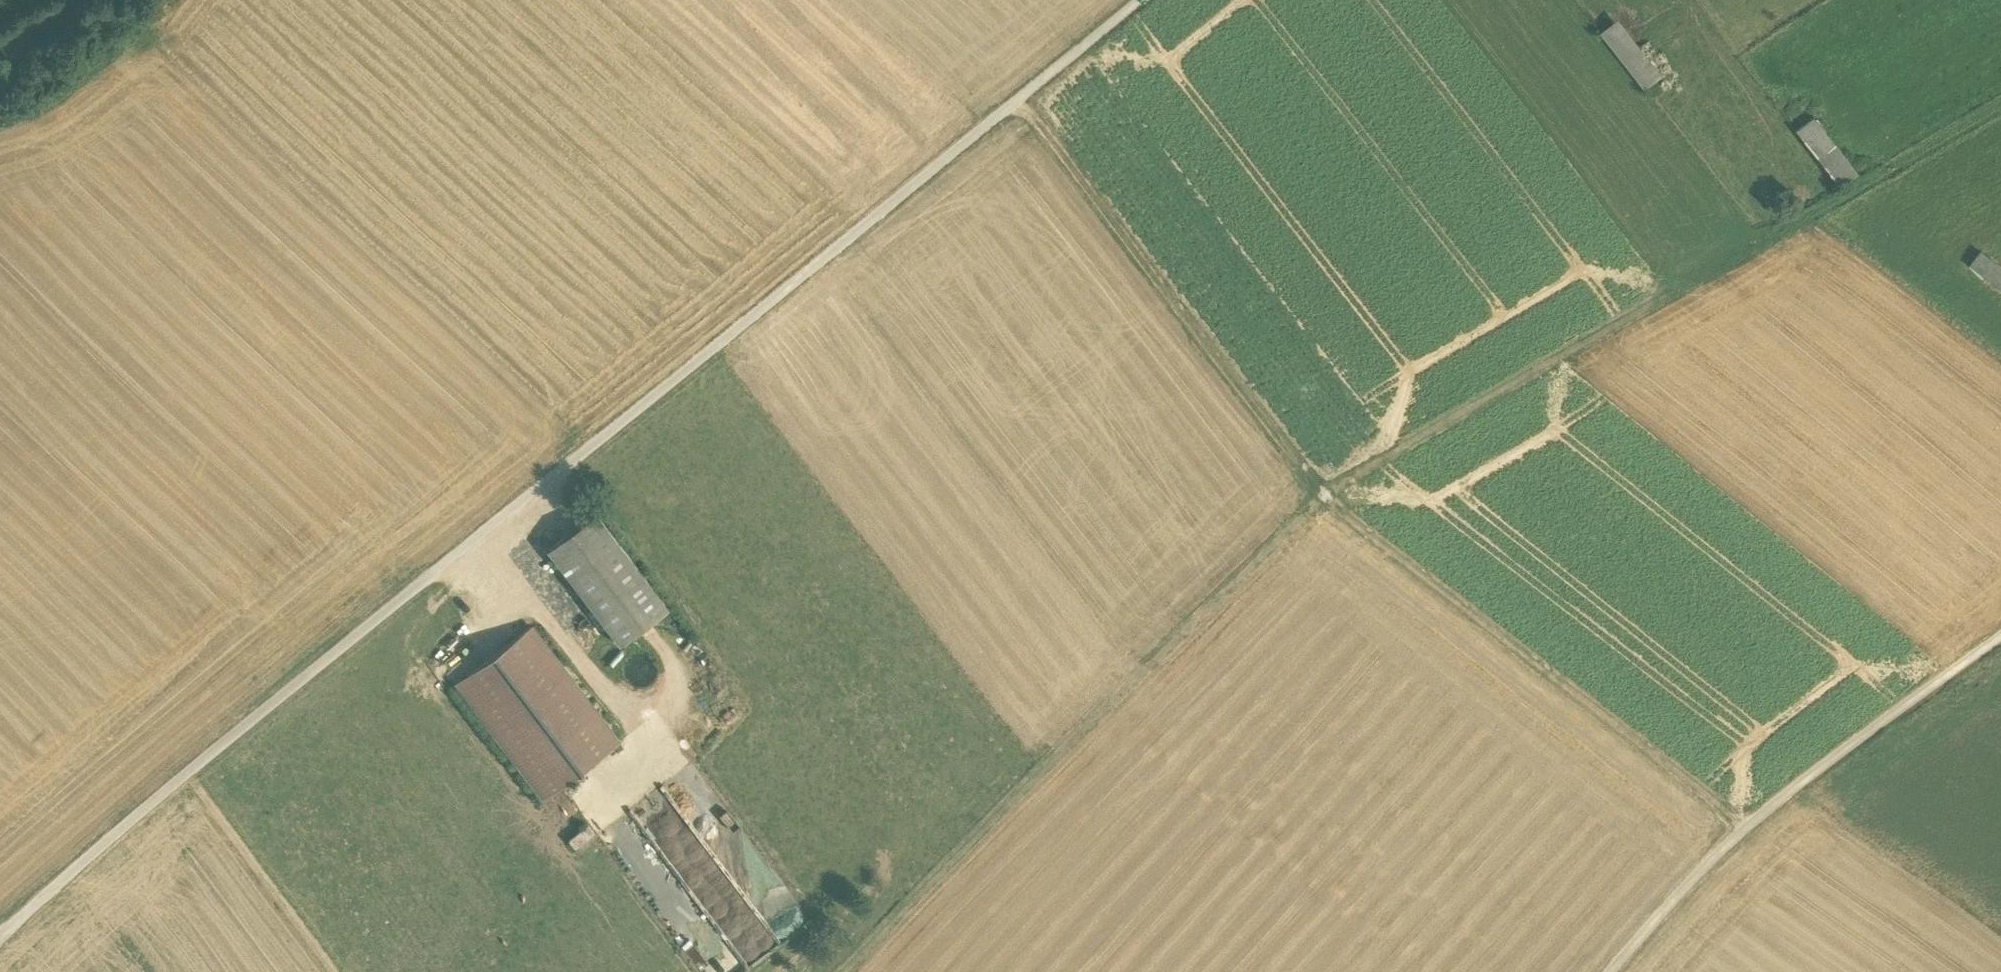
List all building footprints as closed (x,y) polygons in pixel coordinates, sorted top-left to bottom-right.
[(1650,92),(1669,77),(1625,19),(1605,34),(1650,92)] [(1818,117),(1802,131),(1844,184),(1861,170),(1818,117)] [(2000,287),(2000,263),(1983,252),(1973,271),(2000,287)] [(595,513),(547,550),(620,645),(668,609),(595,513)] [(531,627),(456,683),(544,800),(619,743),(531,627)]
